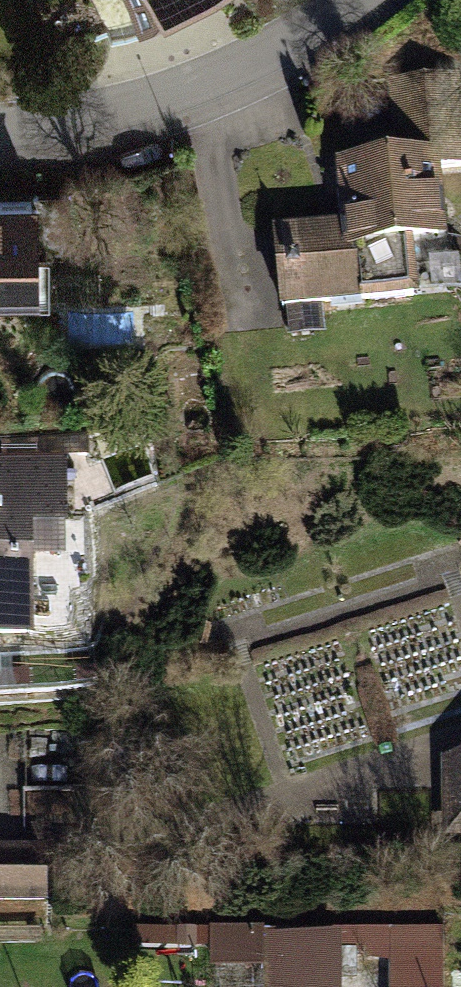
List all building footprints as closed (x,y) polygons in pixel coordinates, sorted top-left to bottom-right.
[(151,33),(221,0),(136,0),(151,33)] [(452,84),(391,90),(400,176),(460,169),(452,84)] [(338,241),(270,248),(277,312),(406,298),(402,263),(438,259),(432,200),(398,204),(394,167),(331,173),(338,241)] [(0,212),(0,299),(17,299),(18,212),(0,212)] [(25,646),(27,526),(61,527),(63,465),(0,463),(0,645),(25,646)] [(434,759),(436,835),(460,835),(460,752),(434,759)] [(0,847),(0,909),(38,909),(38,847),(0,847)] [(390,986),(455,986),(452,923),(388,925),(390,986)] [(356,925),(281,924),(280,986),(355,986),(356,925)]
